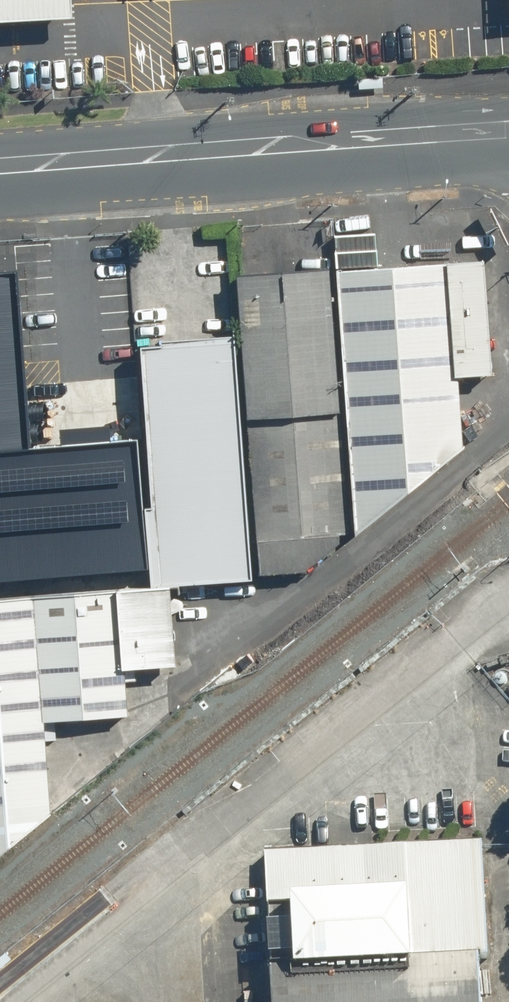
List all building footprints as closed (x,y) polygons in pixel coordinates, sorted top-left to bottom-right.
[(76,20),(74,0),(0,0),(0,24),(76,20)] [(360,78),(360,88),(385,87),(384,76),(360,78)] [(503,373),(498,255),(459,256),(467,374),(503,373)] [(457,259),(344,267),(362,527),(471,444),(467,374),(457,259)] [(344,267),(243,272),(263,573),(316,564),(362,527),(344,267)] [(236,570),(221,326),(183,328),(130,332),(145,576),(236,570)] [(19,568),(0,333),(0,570),(19,568)] [(116,395),(51,400),(58,500),(124,495),(116,395)] [(139,559),(100,562),(107,650),(146,647),(139,559)] [(100,562),(19,568),(30,710),(111,703),(107,650),(100,562)] [(19,568),(0,570),(0,822),(34,787),(30,710),(19,568)] [(252,835),(260,1001),(470,1001),(462,825),(252,835)]
